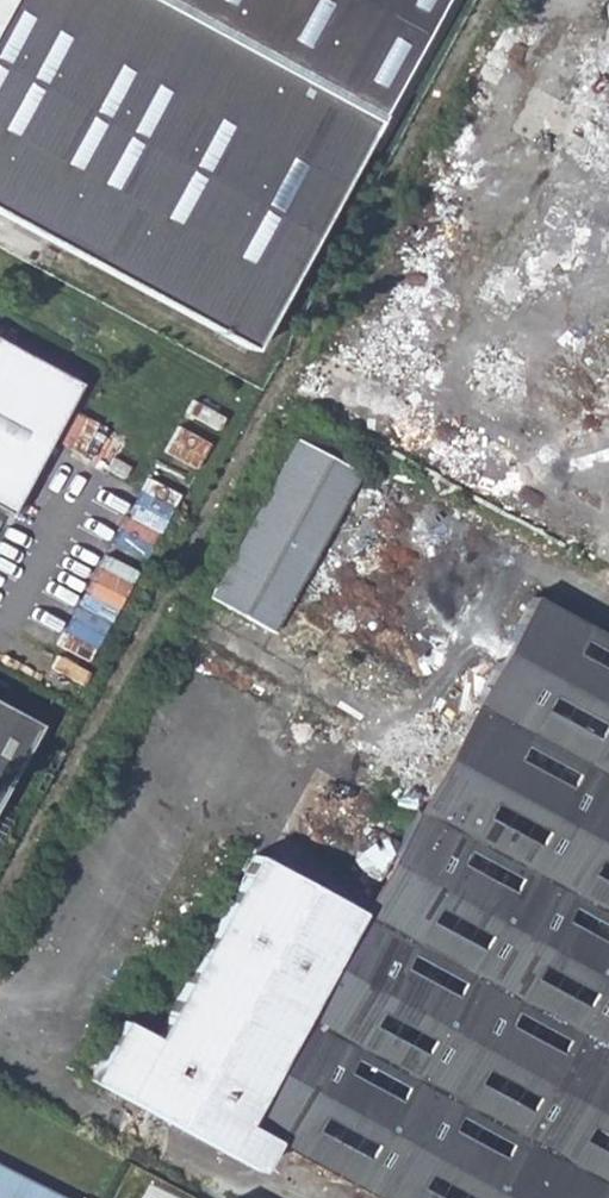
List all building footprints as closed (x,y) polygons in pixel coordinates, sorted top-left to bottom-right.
[(251,349),(439,0),(0,0),(0,213),(251,349)] [(608,169),(608,41),(556,140),(608,169)] [(8,511),(79,380),(0,337),(0,506),(8,511)] [(208,598),(273,632),(358,472),(294,440),(208,598)] [(531,596),(441,758),(397,732),(379,767),(424,794),(356,917),(230,846),(131,1026),(100,1010),(67,1071),(247,1169),(262,1138),(374,1197),(608,1197),(608,638),(531,596)] [(0,706),(0,789),(35,725),(0,706)] [(0,1168),(0,1197),(59,1197),(0,1168)]
